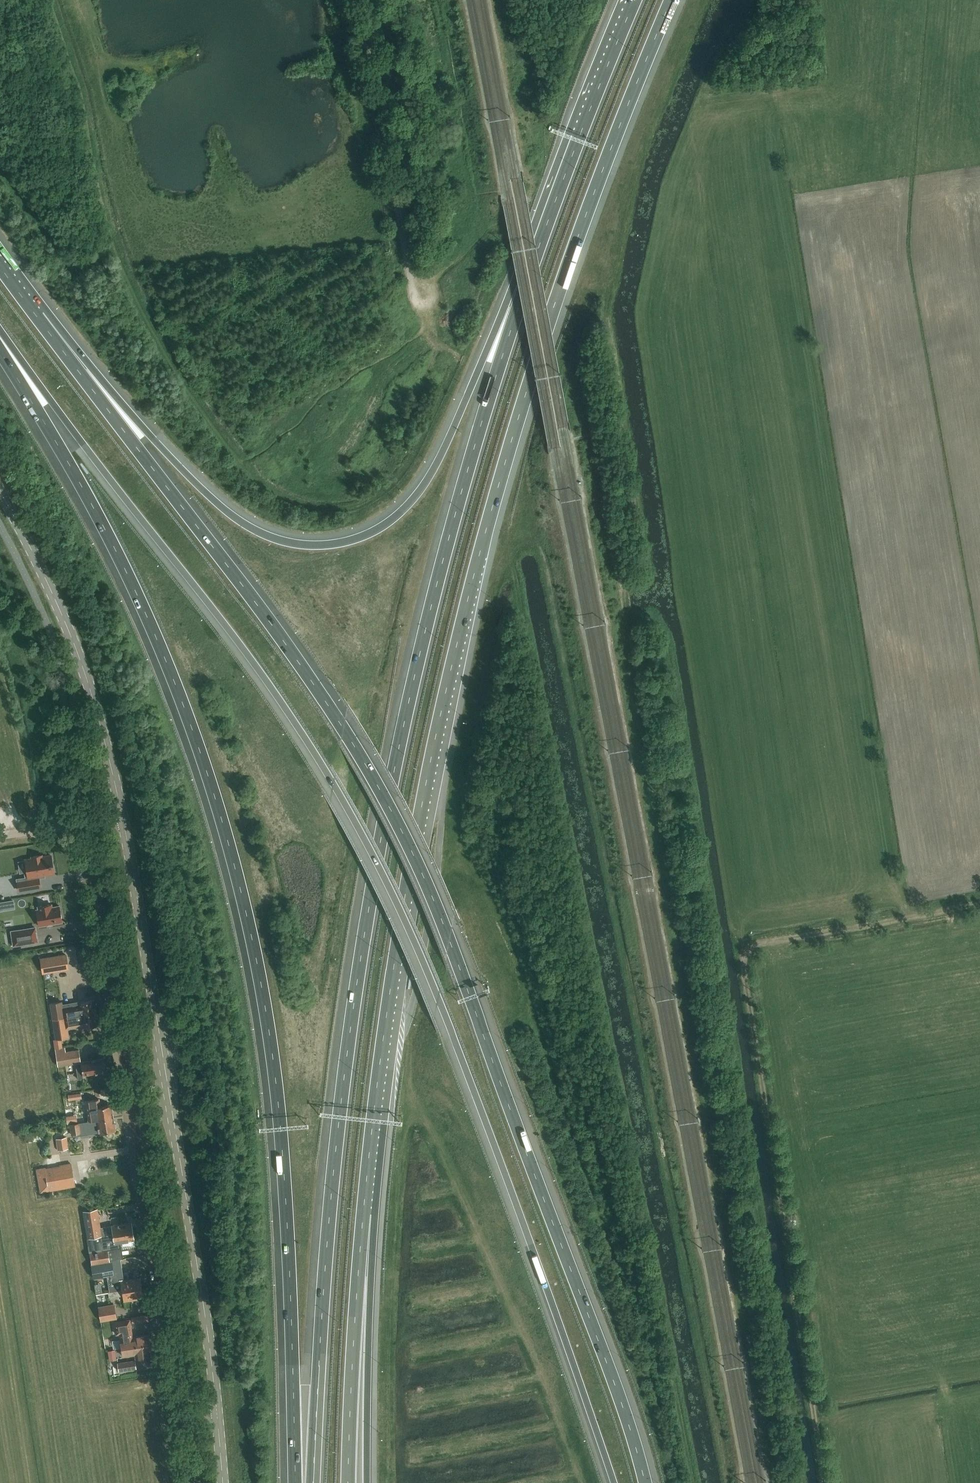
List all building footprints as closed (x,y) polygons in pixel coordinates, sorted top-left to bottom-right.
[(418,355),(412,357),(415,369),(421,367),(418,355)] [(28,877),(17,879),(18,890),(40,887),(38,876),(54,873),(51,855),(42,857),(42,855),(32,856),(32,858),(25,860),(28,877)] [(14,907),(13,899),(0,902),(0,909),(14,907)] [(62,922),(60,906),(52,907),(51,904),(38,906),(39,909),(36,909),(38,925),(62,922)] [(37,941),(35,927),(11,931),(13,945),(37,941)] [(42,972),(68,968),(66,955),(40,959),(42,972)] [(80,1006),(63,1008),(64,1017),(96,1012),(95,1006),(96,1005),(96,1002),(94,1001),(94,999),(79,1001),(80,1006)] [(53,1019),(64,1017),(63,1008),(62,1001),(50,1003),(53,1019)] [(55,1049),(64,1047),(64,1046),(62,1047),(61,1038),(69,1037),(68,1027),(83,1024),(83,1027),(98,1024),(96,1012),(64,1017),(53,1019),(55,1039),(53,1039),(55,1049)] [(99,1041),(78,1044),(80,1060),(101,1057),(99,1041)] [(64,1047),(55,1049),(57,1064),(75,1061),(77,1077),(83,1077),(82,1074),(105,1071),(103,1059),(80,1062),(78,1050),(65,1052),(64,1047)] [(98,1106),(97,1098),(84,1100),(85,1110),(95,1108),(96,1115),(90,1116),(91,1120),(113,1116),(112,1111),(113,1110),(112,1107),(111,1106),(111,1104),(98,1106)] [(71,1116),(71,1117),(67,1117),(68,1124),(70,1123),(79,1122),(77,1115),(71,1116)] [(95,1120),(79,1122),(70,1123),(72,1133),(80,1131),(80,1128),(98,1125),(99,1131),(115,1129),(114,1127),(115,1126),(115,1123),(114,1122),(113,1116),(95,1120)] [(58,1149),(68,1148),(66,1137),(56,1138),(58,1149)] [(40,1192),(74,1186),(70,1163),(36,1169),(40,1192)] [(114,1167),(112,1178),(126,1180),(128,1169),(114,1167)] [(87,1238),(131,1231),(130,1222),(99,1227),(96,1208),(82,1210),(87,1238)] [(112,1259),(112,1260),(121,1259),(119,1242),(133,1240),(131,1231),(87,1238),(90,1262),(112,1259)] [(112,1262),(112,1260),(112,1259),(90,1262),(91,1265),(95,1293),(141,1286),(139,1278),(115,1281),(112,1262)] [(141,1286),(95,1293),(108,1292),(109,1297),(123,1295),(124,1300),(136,1298),(136,1296),(142,1295),(141,1286)] [(100,1321),(117,1318),(115,1305),(111,1305),(98,1307),(100,1321)] [(121,1347),(150,1343),(148,1334),(132,1337),(129,1319),(114,1321),(116,1335),(119,1334),(121,1347)] [(150,1343),(121,1347),(122,1355),(134,1354),(134,1358),(150,1355),(149,1351),(151,1351),(150,1343)] [(113,1350),(106,1351),(107,1360),(114,1359),(113,1350)] [(118,1371),(136,1368),(134,1359),(117,1362),(118,1371)]
